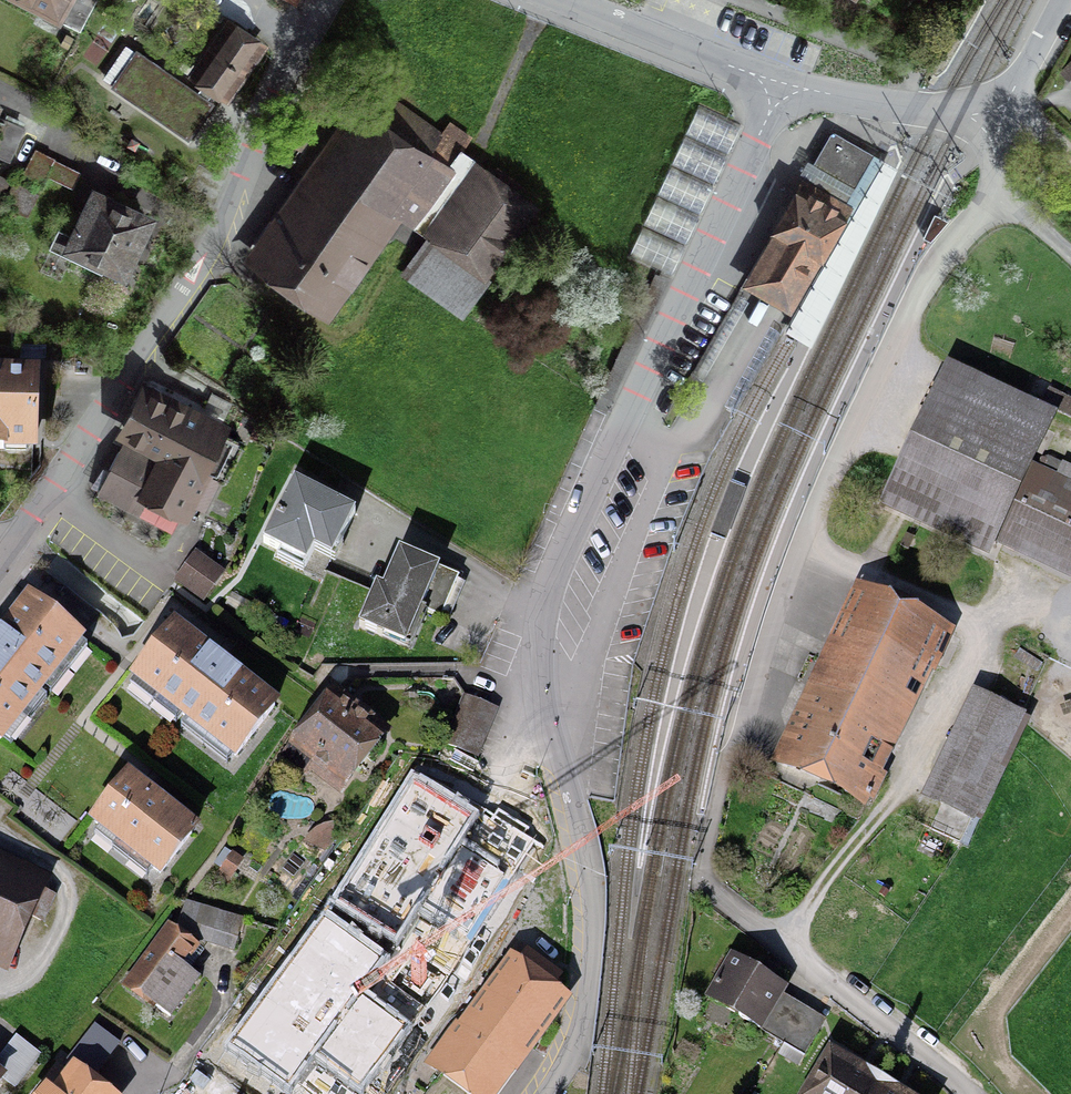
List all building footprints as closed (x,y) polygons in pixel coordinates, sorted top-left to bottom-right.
[(97,1),(95,0),(31,0),(56,13),(53,19),(80,33),(83,27),(97,1)] [(255,46),(230,29),(200,74),(208,79),(197,94),(137,54),(115,87),(189,137),(211,104),(206,101),(217,85),(225,91),(255,46)] [(1059,71),(1070,83),(1070,59),(1059,71)] [(381,93),(264,254),(323,296),(404,184),(426,199),(461,150),(381,93)] [(671,275),(740,125),(699,106),(629,256),(671,275)] [(6,158),(22,127),(0,116),(0,155),(6,158)] [(811,346),(898,168),(833,130),(830,135),(865,154),(848,183),(814,163),(808,159),(800,174),(812,181),(807,191),(841,211),(835,221),(845,227),(786,330),(811,346)] [(830,135),(814,163),(848,183),(865,154),(830,135)] [(76,173),(37,151),(23,175),(40,185),(47,174),(69,187),(76,173)] [(531,202),(489,173),(446,234),(488,263),(531,202)] [(33,193),(15,184),(4,204),(22,213),(33,193)] [(835,221),(841,211),(807,191),(805,189),(777,238),(778,239),(753,282),(787,302),(812,259),(813,259),(819,248),(826,248),(837,229),(835,222),(835,221)] [(147,217),(95,193),(70,245),(123,269),(147,217)] [(939,216),(934,214),(924,234),(930,236),(932,238),(942,218),(939,216)] [(34,447),(36,375),(0,374),(0,446),(34,447)] [(242,440),(146,390),(125,431),(167,453),(161,463),(124,443),(112,465),(100,490),(176,530),(185,512),(190,515),(212,474),(222,479),(242,440)] [(935,394),(890,500),(1070,576),(1070,491),(1025,471),(1039,438),(935,394)] [(332,555),(354,513),(295,482),(264,539),(297,556),(306,540),(332,555)] [(223,573),(196,552),(176,579),(203,600),(223,573)] [(451,574),(398,552),(383,590),(376,588),(359,628),(404,646),(419,608),(435,614),(451,574)] [(946,635),(863,597),(786,764),(868,801),(878,779),(864,773),(919,652),(935,659),(946,635)] [(2,738),(84,641),(33,599),(0,638),(0,736),(2,738)] [(233,753),(273,702),(176,628),(136,679),(233,753)] [(339,697),(294,753),(335,786),(381,730),(339,697)] [(461,711),(486,723),(493,709),(467,698),(461,711)] [(962,841),(1020,719),(991,706),(933,828),(962,841)] [(486,723),(461,711),(447,741),(473,753),(486,723)] [(194,827),(128,777),(92,824),(158,875),(194,827)] [(470,822),(414,786),(377,845),(338,906),(394,941),(414,909),(465,942),(505,879),(454,846),(470,822)] [(249,879),(239,870),(231,880),(242,888),(249,879)] [(0,871),(0,951),(6,954),(24,916),(38,922),(51,894),(0,871)] [(248,922),(192,900),(185,918),(209,927),(205,939),(237,951),(248,922)] [(232,1051),(288,1092),(312,1058),(357,1090),(401,1029),(357,997),(382,963),(325,922),(277,988),(232,1051)] [(195,947),(169,928),(126,986),(168,1016),(194,980),(178,969),(195,947)] [(554,971),(513,940),(503,952),(516,962),(503,979),(508,983),(461,1045),(450,1036),(435,1055),(482,1091),(517,1045),(556,994),(544,985),(554,971)] [(806,1013),(783,999),(779,996),(785,986),(733,956),(712,991),(741,1009),(737,1014),(803,1054),(822,1022),(806,1013)] [(104,1061),(118,1043),(95,1025),(67,1060),(91,1078),(104,1061)] [(887,1090),(863,1075),(832,1056),(809,1093),(894,1093),(887,1090)] [(76,1072),(59,1093),(105,1093),(76,1072)]
